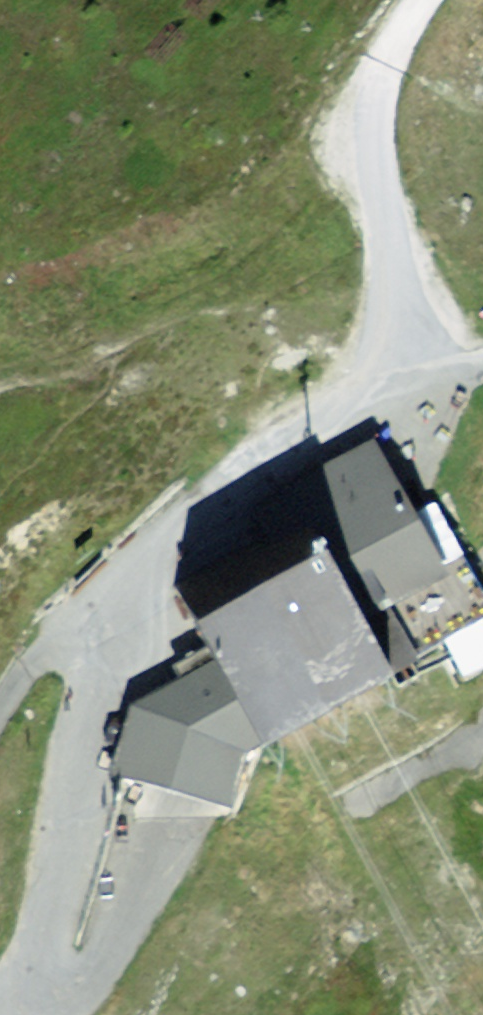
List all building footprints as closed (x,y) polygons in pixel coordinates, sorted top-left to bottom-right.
[(292,567),(326,633),(423,583),(353,449),(235,510),(270,578),(292,567)] [(160,634),(184,680),(122,712),(100,788),(196,816),(211,766),(225,759),(356,692),(326,633),(292,567),(270,578),(160,634)]
